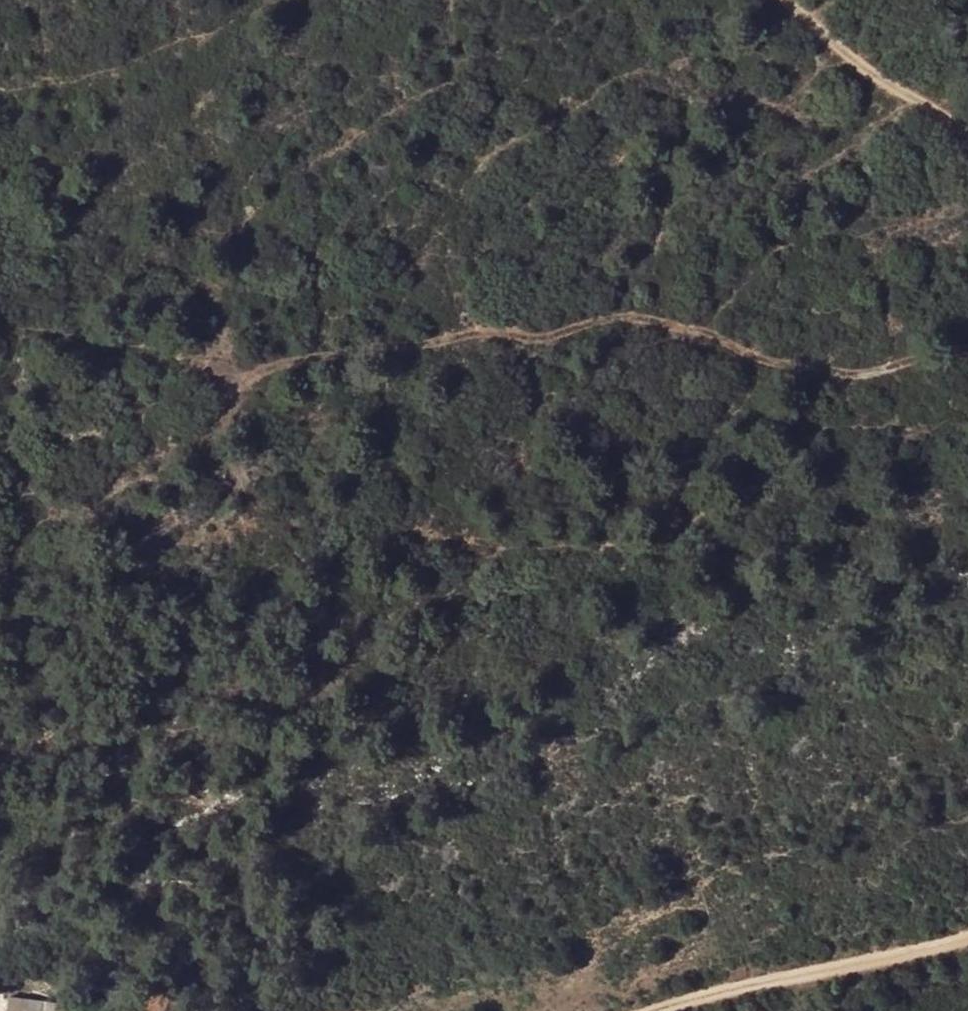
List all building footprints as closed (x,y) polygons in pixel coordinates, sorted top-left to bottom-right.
[(14,1010),(134,1010),(17,993),(14,1010)]
